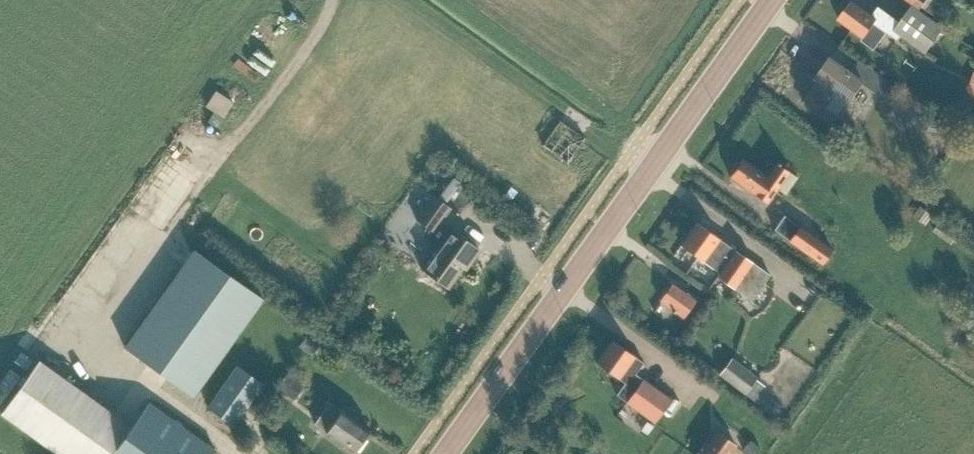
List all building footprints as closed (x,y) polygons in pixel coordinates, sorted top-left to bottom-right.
[(934,0),(909,0),(921,8),(922,6),(934,15),(941,5),(934,0)] [(849,1),(836,19),(863,38),(875,22),(883,28),(892,16),(879,6),(871,17),(849,1)] [(892,16),(883,28),(899,40),(901,36),(925,53),(942,28),(911,6),(899,21),(892,16)] [(820,82),(804,105),(833,126),(863,84),(882,97),(891,84),(859,62),(851,74),(831,59),(817,80),(820,82)] [(216,91),(205,106),(223,118),(233,102),(216,91)] [(213,112),(208,121),(216,126),(222,118),(213,112)] [(558,120),(541,144),(567,162),(583,138),(558,120)] [(736,163),(729,173),(732,175),(729,179),(767,205),(783,182),(791,187),(797,178),(776,164),(771,171),(767,168),(762,175),(742,161),(739,165),(736,163)] [(432,195),(415,219),(433,231),(439,223),(450,208),(432,195)] [(921,206),(913,216),(926,225),(934,215),(921,206)] [(784,218),(774,232),(822,265),(832,251),(784,218)] [(435,245),(419,268),(446,288),(461,268),(464,270),(478,252),(447,229),(439,223),(433,231),(427,239),(435,245)] [(679,247),(718,275),(734,252),(695,224),(679,247)] [(263,298),(194,249),(124,347),(193,396),(263,298)] [(734,252),(718,275),(715,278),(732,290),(750,263),(734,252)] [(750,263),(732,290),(750,302),(768,276),(750,263)] [(671,286),(659,303),(681,319),(693,302),(671,286)] [(680,337),(670,337),(670,346),(680,346),(680,337)] [(612,342),(596,364),(625,384),(617,395),(626,401),(626,402),(654,423),(672,399),(643,378),(642,379),(635,374),(643,363),(612,342)] [(319,343),(306,352),(313,364),(327,354),(319,343)] [(744,393),(768,411),(773,405),(758,393),(764,386),(756,379),(757,377),(732,358),(718,375),(743,395),(744,393)] [(1,414),(57,453),(213,453),(216,450),(149,404),(132,427),(39,360),(1,414)] [(234,364),(204,406),(233,427),(264,384),(234,364)] [(289,377),(280,389),(292,398),(301,386),(289,377)] [(313,426),(352,453),(354,453),(370,431),(330,402),(313,426)] [(736,446),(716,431),(706,444),(703,441),(694,453),(730,453),(736,446)] [(743,450),(748,453),(755,453),(760,448),(751,441),(743,450)]
